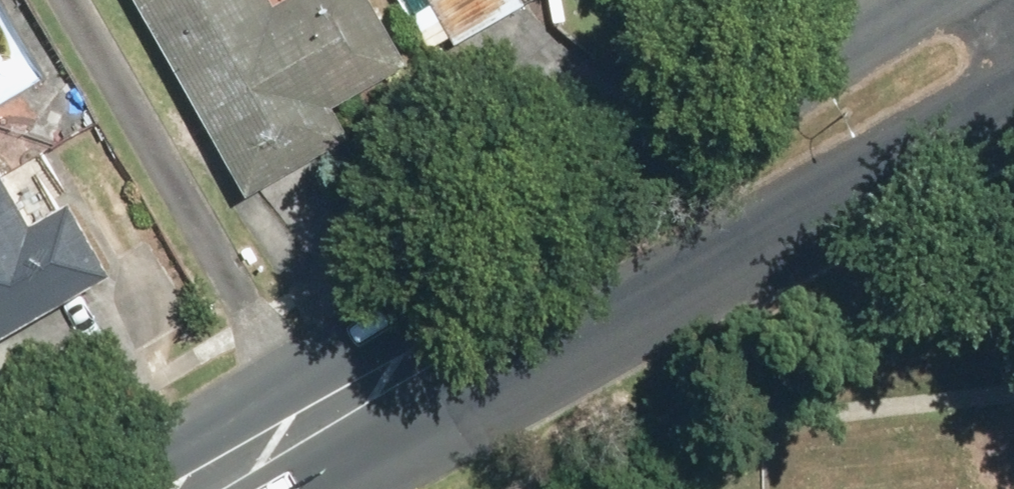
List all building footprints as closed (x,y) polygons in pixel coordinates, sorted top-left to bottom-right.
[(256,198),(353,143),(332,107),(408,65),(371,0),(145,0),(256,198)] [(0,146),(0,335),(121,272),(81,196),(37,218),(0,146)]
